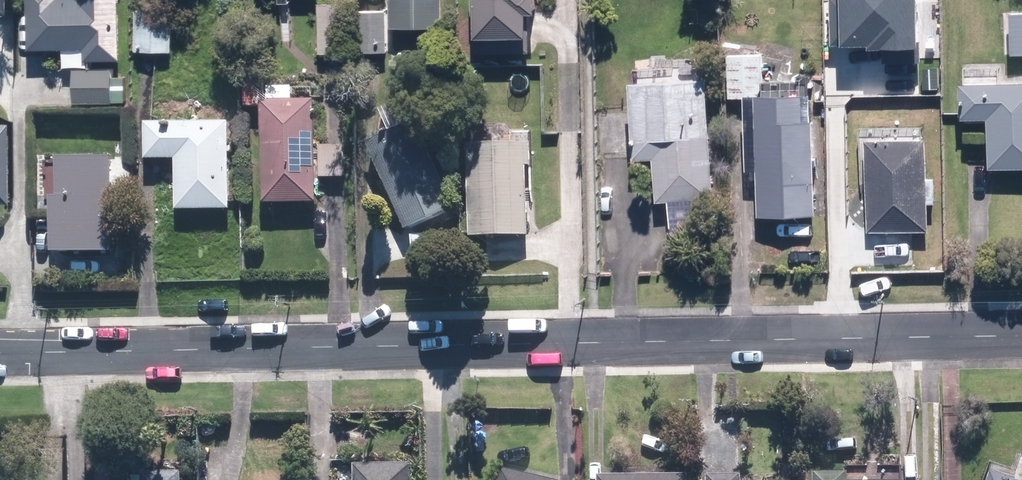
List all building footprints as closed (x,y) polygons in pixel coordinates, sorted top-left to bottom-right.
[(26,52),(84,51),(84,59),(115,58),(114,0),(25,0),(26,52)] [(391,29),(439,28),(438,0),(390,0),(391,29)] [(473,37),(519,36),(519,12),(531,12),(530,0),(473,0),(473,37)] [(830,47),(867,46),(867,50),(915,49),(914,0),(829,0),(830,47)] [(168,11),(133,11),(133,49),(168,49),(168,11)] [(384,53),(384,50),(384,13),(357,12),(357,53),(384,53)] [(1021,55),(1021,15),(1009,15),(1010,56),(1021,55)] [(110,103),(109,69),(69,70),(69,103),(110,103)] [(706,201),(701,82),(631,85),(634,163),(651,162),(652,203),(706,201)] [(960,86),(961,121),(984,121),(985,170),(1021,170),(1021,85),(960,86)] [(802,98),(752,99),(754,218),(811,216),(809,124),(802,124),(802,98)] [(312,99),(262,99),(263,198),(313,198),(312,99)] [(225,120),(144,121),(144,155),(173,155),(174,205),(226,204),(225,120)] [(411,122),(362,143),(398,227),(447,207),(411,122)] [(924,141),(868,141),(868,236),(923,237),(924,141)] [(536,144),(478,143),(478,232),(535,233),(536,144)] [(105,248),(103,155),(55,156),(56,193),(51,193),(52,249),(105,248)] [(421,461),(364,461),(364,479),(421,479),(421,461)] [(999,467),(994,479),(1021,479),(1021,475),(999,467)] [(189,469),(152,469),(152,479),(189,479),(189,469)] [(501,469),(499,479),(550,479),(501,469)] [(812,479),(844,479),(844,471),(812,471),(812,479)]
